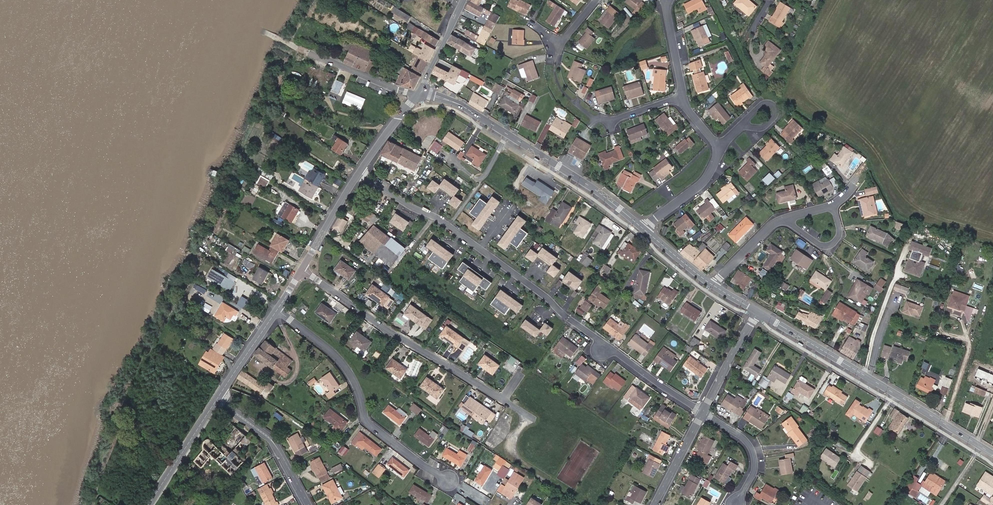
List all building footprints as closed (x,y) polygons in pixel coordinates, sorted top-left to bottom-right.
[(466,9),(480,16),(485,8),(482,6),(480,5),(471,0),(466,9)] [(517,0),(511,0),(508,6),(526,15),(531,5),(521,0),(519,0),(519,1),(517,0)] [(547,21),(555,26),(565,10),(550,0),(547,4),(554,9),(547,21)] [(640,0),(627,0),(625,2),(636,10),(633,13),(637,16),(646,5),(642,2),(642,1),(640,0)] [(684,4),(689,13),(698,8),(700,12),(705,9),(707,8),(707,6),(706,7),(702,0),(693,0),(684,4)] [(749,0),(737,0),(734,3),(749,16),(757,6),(749,0)] [(781,2),(773,16),(771,20),(782,27),(784,23),(781,22),(790,7),(781,2)] [(411,16),(396,6),(393,10),(409,20),(411,16)] [(608,11),(600,21),(608,28),(620,14),(611,6),(607,10),(608,11)] [(607,10),(599,21),(600,21),(608,11),(607,10)] [(485,26),(492,30),(500,16),(493,12),(485,26)] [(706,24),(702,26),(708,38),(711,36),(706,24)] [(440,40),(414,25),(410,30),(437,47),(440,40)] [(492,30),(485,26),(479,37),(467,30),(465,33),(477,40),(477,41),(484,45),(492,30)] [(708,38),(702,26),(693,30),(697,39),(701,46),(710,42),(708,38)] [(587,32),(579,42),(587,48),(595,39),(591,36),(594,32),(588,28),(585,31),(587,32)] [(524,30),(513,29),(513,44),(524,45),(524,40),(523,40),(524,30)] [(452,34),(447,43),(478,60),(482,51),(452,34)] [(781,50),(769,41),(763,48),(768,52),(760,62),(765,66),(762,70),(768,74),(770,71),(767,68),(781,50)] [(375,52),(355,42),(345,62),(348,64),(366,71),(371,60),(376,63),(379,57),(374,55),(375,52)] [(429,61),(435,49),(424,44),(421,50),(416,47),(413,53),(429,61)] [(728,51),(724,53),(729,62),(733,60),(728,51)] [(412,68),(423,74),(429,61),(413,53),(412,55),(417,58),(412,68)] [(532,59),(519,63),(521,69),(522,68),(523,69),(524,69),(526,74),(528,81),(539,77),(532,59)] [(700,59),(689,64),(691,70),(694,69),(696,74),(692,75),(698,93),(709,89),(704,71),(700,73),(698,68),(702,67),(700,59)] [(371,60),(366,71),(371,73),(376,63),(371,60)] [(646,60),(640,62),(640,64),(641,67),(642,69),(648,67),(646,60)] [(568,77),(571,79),(576,67),(574,66),(576,62),(575,61),(568,77)] [(576,67),(571,79),(581,82),(586,71),(581,69),(582,65),(576,62),(574,66),(576,67)] [(519,63),(516,64),(518,68),(517,68),(520,76),(526,74),(524,69),(523,69),(522,68),(521,69),(519,63)] [(421,76),(400,65),(399,67),(403,69),(396,84),(415,89),(421,76)] [(433,74),(446,80),(450,72),(436,65),(433,74)] [(469,73),(453,65),(450,72),(446,80),(455,84),(460,75),(467,78),(469,73)] [(655,75),(653,90),(665,91),(666,84),(665,83),(666,71),(654,69),(653,74),(655,75)] [(304,85),(296,80),(293,85),(302,90),(304,85)] [(343,83),(337,80),(333,90),(339,93),(343,83)] [(630,95),(643,91),(640,81),(624,86),(627,98),(631,97),(630,95)] [(496,83),(492,91),(499,95),(503,87),(496,83)] [(737,106),(742,102),(749,98),(750,99),(754,96),(744,83),(741,85),(742,88),(730,96),(737,106)] [(351,89),(360,93),(362,88),(353,84),(351,89)] [(596,92),(599,103),(603,102),(602,101),(614,97),(611,87),(596,92)] [(350,90),(347,96),(357,100),(359,94),(350,90)] [(524,95),(514,90),(511,95),(521,100),(523,98),(524,95)] [(474,92),(469,103),(482,111),(488,100),(474,92)] [(716,95),(717,94),(715,92),(709,98),(711,101),(717,96),(716,95)] [(505,96),(500,104),(514,113),(520,104),(519,101),(510,95),(506,96),(506,97),(505,96)] [(335,100),(327,96),(320,108),(330,113),(330,111),(343,118),(339,124),(345,128),(351,115),(338,108),(332,105),(335,100)] [(364,102),(363,104),(343,98),(341,104),(366,112),(369,104),(364,102)] [(718,103),(709,111),(717,120),(718,119),(723,124),(730,118),(718,103)] [(287,114),(276,107),(274,110),(285,117),(287,114)] [(330,111),(330,113),(340,118),(337,124),(339,124),(343,118),(330,111)] [(674,125),(668,118),(664,113),(655,120),(668,135),(678,127),(676,124),(674,125)] [(541,122),(527,114),(522,124),(537,131),(541,122)] [(557,117),(555,121),(563,125),(565,121),(557,117)] [(581,121),(577,118),(572,125),(576,128),(581,121)] [(782,130),(784,131),(795,121),(793,119),(782,130)] [(563,125),(555,121),(550,129),(564,137),(571,125),(565,121),(563,125)] [(784,131),(782,134),(792,143),(794,141),(792,139),(802,128),(795,121),(784,131)] [(644,124),(627,130),(631,140),(648,133),(644,124)] [(444,140),(459,150),(464,142),(450,132),(444,140)] [(332,149),(341,155),(348,143),(336,135),(332,141),(336,144),(332,149)] [(433,139),(428,147),(438,153),(443,146),(433,139)] [(681,153),(690,145),(686,140),(685,139),(673,150),(677,155),(680,153),(681,153)] [(423,158),(390,140),(381,154),(416,171),(423,158)] [(579,144),(575,142),(570,151),(582,159),(590,146),(581,140),(579,144)] [(773,140),(767,145),(759,153),(767,160),(780,147),(773,140)] [(608,164),(624,157),(619,145),(614,147),(616,150),(607,154),(606,151),(599,153),(606,170),(610,168),(608,164)] [(468,154),(473,158),(475,159),(473,162),(479,166),(486,154),(473,146),(468,154)] [(852,152),(844,147),(838,156),(835,154),(831,159),(842,167),(852,152)] [(756,164),(750,157),(747,160),(748,162),(739,172),(747,181),(757,171),(753,167),(756,164)] [(653,169),(649,172),(655,180),(660,177),(661,179),(665,176),(663,174),(673,167),(666,159),(653,169)] [(828,175),(832,171),(828,165),(823,169),(828,175)] [(308,173),(305,178),(306,179),(309,181),(316,169),(315,168),(311,175),(308,173)] [(309,181),(319,187),(326,175),(316,169),(309,181)] [(264,170),(261,175),(271,180),(274,176),(264,170)] [(769,173),(762,180),(768,185),(775,178),(769,173)] [(631,178),(623,174),(617,184),(624,187),(623,188),(631,192),(636,181),(638,182),(640,178),(633,175),(631,178)] [(271,180),(261,175),(255,184),(265,190),(271,180)] [(536,183),(527,177),(522,185),(541,197),(539,200),(546,205),(556,190),(538,179),(536,183)] [(309,181),(306,179),(299,191),(312,198),(319,187),(309,181)] [(460,189),(445,179),(440,185),(433,180),(428,187),(435,192),(440,185),(444,188),(454,195),(449,202),(456,208),(462,201),(455,196),(460,189)] [(813,184),(819,196),(833,188),(828,180),(820,184),(818,181),(813,184)] [(736,188),(731,183),(728,185),(727,184),(721,188),(722,190),(716,194),(723,202),(735,193),(733,190),(736,188)] [(793,185),(785,187),(786,191),(776,193),(779,202),(796,198),(793,185)] [(480,230),(501,202),(493,196),(488,203),(481,198),(471,212),(478,217),(473,224),(480,230)] [(870,197),(861,199),(865,215),(874,213),(870,197)] [(703,219),(706,216),(709,221),(715,217),(711,212),(715,209),(707,199),(704,201),(706,203),(696,211),(703,219)] [(286,202),(282,208),(286,211),(290,204),(286,202)] [(554,218),(562,223),(572,208),(564,203),(558,212),(553,209),(546,220),(551,223),(552,222),(554,218)] [(290,204),(286,211),(295,216),(299,210),(290,204)] [(286,211),(283,216),(292,222),(295,216),(286,211)] [(404,230),(410,221),(397,213),(391,221),(404,230)] [(687,213),(673,224),(679,231),(677,232),(681,236),(686,232),(684,229),(693,222),(687,213)] [(368,220),(375,225),(380,219),(373,214),(368,220)] [(340,216),(334,227),(342,232),(348,221),(340,216)] [(526,221),(519,216),(498,244),(506,249),(511,242),(518,247),(528,233),(521,228),(526,221)] [(574,232),(582,237),(583,238),(591,224),(580,216),(576,222),(580,224),(574,232)] [(753,224),(746,217),(729,235),(736,242),(753,224)] [(560,227),(562,223),(554,218),(552,222),(560,227)] [(724,227),(720,223),(716,228),(720,232),(724,227)] [(612,232),(600,224),(596,229),(601,232),(594,242),(605,250),(610,242),(607,240),(612,232)] [(391,266),(406,249),(375,225),(359,241),(391,266)] [(887,233),(871,226),(867,235),(883,242),(888,247),(894,240),(887,233)] [(700,231),(692,237),(694,240),(702,233),(700,231)] [(580,240),(582,237),(574,232),(572,235),(580,240)] [(279,234),(272,246),(274,247),(280,251),(282,252),(289,240),(279,234)] [(454,254),(432,238),(427,245),(434,251),(429,258),(443,268),(454,254)] [(726,250),(730,244),(727,241),(722,247),(726,250)] [(623,252),(628,255),(635,260),(640,251),(629,244),(625,242),(620,249),(624,252),(623,252)] [(931,250),(912,243),(910,250),(912,251),(910,258),(912,259),(911,261),(910,261),(906,271),(919,276),(924,264),(919,262),(922,254),(928,256),(931,250)] [(235,247),(229,244),(228,247),(229,247),(227,250),(232,253),(235,247)] [(280,251),(274,247),(272,251),(259,244),(254,252),(273,263),(280,251)] [(686,246),(681,252),(693,262),(696,259),(702,252),(699,250),(696,248),(696,249),(690,244),(686,246)] [(246,245),(242,250),(248,254),(251,249),(246,245)] [(770,270),(776,261),(781,253),(782,252),(771,245),(767,251),(773,254),(765,266),(770,270)] [(557,257),(543,247),(538,253),(531,248),(526,255),(533,261),(538,254),(542,256),(552,264),(547,271),(554,276),(559,269),(553,264),(557,257)] [(696,259),(704,267),(714,256),(706,248),(702,252),(696,259)] [(862,249),(854,260),(867,270),(873,262),(865,256),(867,253),(862,249)] [(248,255),(239,250),(237,253),(246,258),(248,255)] [(812,260),(797,250),(792,258),(807,268),(812,260)] [(580,261),(582,263),(587,256),(589,254),(586,252),(580,261)] [(781,253),(776,261),(779,263),(785,255),(781,253)] [(236,268),(240,260),(229,254),(225,263),(236,268)] [(582,263),(588,267),(593,260),(587,256),(582,263)] [(256,264),(245,258),(243,261),(247,263),(246,266),(253,270),(256,264)] [(693,262),(702,270),(704,267),(696,259),(693,262)] [(343,273),(342,274),(349,279),(356,271),(342,260),(336,268),(343,273)] [(492,281),(463,261),(458,268),(465,273),(460,280),(475,291),(480,284),(486,288),(492,281)] [(611,268),(605,264),(597,275),(606,281),(608,278),(601,274),(603,271),(607,274),(611,268)] [(253,278),(255,279),(262,284),(269,272),(260,267),(253,278)] [(235,282),(214,269),(208,277),(213,280),(212,284),(221,289),(223,286),(230,290),(235,282)] [(649,272),(640,270),(635,298),(642,299),(643,295),(645,295),(649,272)] [(732,281),(744,289),(751,278),(739,270),(732,281)] [(811,279),(812,279),(823,287),(826,289),(831,281),(816,271),(811,279)] [(576,290),(582,282),(570,273),(563,281),(576,290)] [(823,287),(812,279),(809,282),(821,290),(823,287)] [(851,296),(859,280),(858,279),(849,295),(851,296)] [(884,288),(887,283),(881,279),(877,284),(884,288)] [(872,288),(859,280),(851,296),(859,300),(864,291),(869,293),(872,288)] [(759,283),(757,281),(754,285),(753,285),(751,289),(752,289),(750,292),(749,291),(748,292),(749,293),(747,297),(750,298),(759,283)] [(789,286),(782,281),(780,286),(786,290),(789,286)] [(884,288),(877,284),(874,288),(881,293),(884,288)] [(194,292),(203,297),(207,289),(197,285),(194,292)] [(375,298),(374,298),(383,305),(389,297),(373,285),(368,292),(375,298)] [(599,287),(590,299),(594,302),(595,301),(601,305),(606,308),(611,301),(601,294),(603,290),(599,287)] [(677,295),(672,291),(668,288),(667,289),(664,287),(658,296),(671,304),(677,295)] [(517,312),(522,305),(501,289),(491,304),(505,314),(510,307),(517,312)] [(828,290),(821,300),(825,303),(832,293),(828,290)] [(954,291),(949,306),(965,311),(966,306),(970,296),(954,291)] [(187,304),(194,307),(197,302),(191,298),(187,304)] [(586,310),(591,304),(586,300),(581,307),(585,310),(586,310)] [(702,312),(686,302),(681,311),(696,321),(702,312)] [(785,305),(779,302),(776,308),(783,312),(785,308),(784,307),(785,305)] [(851,322),(857,312),(840,302),(838,306),(837,308),(834,312),(843,317),(851,322)] [(919,316),(922,307),(907,302),(903,312),(911,315),(911,314),(913,313),(919,316)] [(228,316),(231,317),(233,314),(237,316),(239,312),(224,303),(217,316),(225,321),(227,318),(228,316)] [(330,322),(336,314),(329,309),(330,308),(323,303),(316,312),(330,322)] [(411,305),(406,312),(413,317),(412,318),(426,329),(433,320),(411,305)] [(585,310),(579,306),(576,310),(582,314),(585,310)] [(974,308),(966,306),(965,311),(969,323),(974,308)] [(816,328),(822,316),(811,312),(809,317),(806,315),(800,312),(799,311),(796,316),(816,328)] [(840,321),(843,317),(834,312),(832,316),(840,321)] [(855,325),(861,315),(857,312),(851,322),(855,325)] [(623,328),(611,318),(604,327),(616,336),(620,339),(629,326),(626,324),(623,328)] [(540,330),(526,320),(521,326),(536,336),(540,330)] [(725,331),(711,321),(706,329),(720,338),(725,331)] [(547,335),(552,328),(545,323),(540,330),(547,335)] [(182,331),(172,326),(170,330),(179,336),(182,331)] [(449,338),(448,340),(457,346),(463,338),(447,326),(442,333),(449,338)] [(364,338),(365,337),(358,332),(351,340),(365,350),(371,343),(364,338)] [(639,337),(636,334),(629,343),(645,356),(655,343),(651,340),(648,344),(642,339),(639,337)] [(232,341),(224,336),(219,344),(218,343),(215,349),(224,355),(232,341)] [(578,348),(563,336),(553,349),(563,356),(566,352),(571,357),(578,348)] [(704,343),(694,337),(691,342),(697,347),(700,349),(704,343)] [(463,338),(457,346),(463,351),(469,342),(463,338)] [(266,340),(255,354),(286,377),(291,370),(287,366),(292,360),(266,340)] [(854,343),(848,340),(841,351),(853,358),(860,347),(859,347),(861,343),(856,340),(854,343)] [(466,362),(478,347),(472,341),(459,357),(466,362)] [(893,345),(889,344),(887,349),(884,348),(881,357),(888,359),(893,345)] [(676,355),(664,347),(655,359),(659,362),(663,365),(665,367),(671,371),(677,362),(673,359),(676,355)] [(911,352),(894,347),(891,356),(899,359),(898,362),(902,363),(903,360),(908,362),(911,352)] [(224,355),(215,349),(213,348),(211,352),(212,353),(208,361),(205,359),(201,364),(216,373),(226,356),(224,355)] [(755,349),(744,367),(757,376),(761,370),(753,365),(761,353),(755,349)] [(487,368),(486,369),(493,374),(499,365),(485,355),(480,363),(487,368)] [(576,362),(581,365),(587,358),(583,355),(576,362)] [(699,373),(703,375),(707,369),(691,357),(684,365),(698,374),(699,373)] [(400,364),(400,363),(393,358),(387,367),(401,377),(407,369),(400,364)] [(587,367),(583,364),(576,373),(586,380),(587,379),(593,384),(600,374),(594,369),(592,371),(587,367)] [(791,375),(775,366),(768,378),(763,375),(757,385),(763,388),(768,378),(774,382),(777,378),(786,383),(791,375)] [(243,370),(238,378),(261,394),(266,387),(271,391),(274,386),(269,382),(266,386),(243,370)] [(340,386),(330,372),(322,378),(331,391),(327,394),(330,398),(335,394),(333,390),(340,386)] [(613,378),(609,375),(605,380),(609,383),(609,382),(619,390),(626,381),(616,374),(615,375),(613,378)] [(800,392),(810,397),(814,389),(805,384),(807,380),(807,379),(801,376),(793,389),(792,392),(798,396),(800,392)] [(928,378),(926,376),(925,378),(923,377),(922,378),(922,377),(917,387),(931,394),(933,388),(936,390),(938,386),(934,384),(936,380),(929,377),(928,378)] [(953,378),(946,376),(943,385),(949,387),(953,378)] [(436,385),(437,384),(428,377),(421,386),(437,398),(443,390),(436,385)] [(643,406),(650,397),(637,387),(636,387),(633,385),(622,401),(625,403),(627,401),(630,396),(643,406)] [(828,395),(842,404),(847,397),(829,385),(823,394),(827,396),(828,395)] [(949,387),(943,385),(940,392),(947,395),(949,387)] [(758,390),(753,386),(749,392),(755,395),(758,390)] [(984,396),(986,391),(976,387),(974,392),(984,396)] [(770,397),(760,391),(759,393),(769,399),(770,397)] [(729,393),(722,404),(739,414),(746,403),(743,401),(729,393)] [(476,411),(481,404),(471,397),(470,398),(467,395),(459,406),(462,407),(463,410),(473,417),(476,411)] [(640,411),(643,406),(630,396),(627,401),(640,411)] [(872,413),(873,411),(870,410),(868,412),(859,406),(860,404),(857,402),(847,416),(851,419),(853,415),(865,423),(868,418),(872,413)] [(963,411),(978,416),(982,407),(973,404),(973,406),(970,405),(966,403),(963,411)] [(492,411),(481,404),(476,411),(490,421),(494,414),(491,412),(492,411)] [(667,407),(663,404),(653,418),(668,428),(676,414),(666,408),(667,407)] [(805,413),(808,408),(803,404),(799,410),(805,413)] [(405,418),(389,405),(385,411),(400,424),(405,418)] [(418,414),(422,409),(417,406),(413,411),(418,414)] [(756,410),(751,406),(744,418),(748,421),(749,420),(762,429),(770,416),(757,408),(756,410)] [(334,424),(342,430),(348,422),(330,409),(325,417),(334,424)] [(909,418),(895,409),(890,416),(894,419),(889,427),(899,433),(909,418)] [(799,446),(807,440),(797,427),(798,426),(791,417),(782,423),(789,432),(791,435),(799,446)] [(257,445),(259,442),(255,438),(256,437),(251,433),(248,437),(227,419),(212,438),(211,439),(207,440),(206,440),(205,442),(204,443),(204,444),(204,448),(195,460),(202,467),(213,456),(232,474),(244,461),(246,458),(241,453),(251,440),(257,445)] [(317,423),(314,420),(308,428),(311,430),(317,423)] [(761,430),(762,429),(749,420),(748,421),(748,422),(761,430)] [(340,433),(342,430),(334,424),(332,427),(340,433)] [(429,436),(420,428),(415,435),(429,446),(434,439),(429,436)] [(434,439),(438,434),(433,431),(429,436),(434,439)] [(664,450),(667,446),(665,445),(670,435),(662,431),(653,449),(661,453),(663,449),(664,450)] [(305,446),(301,439),(298,432),(288,438),(298,456),(307,451),(305,446)] [(382,449),(360,432),(352,442),(356,444),(358,441),(377,455),(382,449)] [(708,454),(710,450),(715,440),(705,435),(698,449),(700,450),(697,456),(711,463),(714,457),(708,454)] [(341,445),(337,442),(333,448),(337,451),(341,445)] [(475,446),(471,443),(467,450),(472,452),(475,446)] [(348,449),(344,445),(339,451),(343,454),(348,449)] [(458,454),(447,448),(443,455),(461,465),(467,455),(460,450),(458,454)] [(841,458),(827,448),(821,458),(835,467),(841,458)] [(782,474),(792,472),(790,458),(795,458),(794,453),(786,454),(787,459),(780,460),(782,474)] [(662,460),(650,454),(648,458),(650,459),(643,472),(653,477),(660,464),(662,460)] [(327,472),(326,469),(319,457),(311,462),(313,465),(315,470),(319,477),(327,472)] [(409,470),(393,458),(388,464),(404,476),(409,470)] [(511,466),(499,458),(497,461),(504,465),(509,469),(511,466)] [(273,478),(264,462),(255,467),(252,469),(261,485),(265,483),(264,482),(273,478)] [(738,466),(731,462),(730,464),(729,466),(724,463),(715,477),(724,482),(725,482),(727,484),(730,479),(728,477),(733,469),(735,470),(738,466)] [(335,473),(344,469),(341,463),(332,467),(335,473)] [(386,469),(379,464),(373,472),(379,477),(386,469)] [(485,465),(476,480),(483,485),(492,470),(485,465)] [(866,477),(869,472),(861,467),(858,471),(866,477)] [(189,470),(181,482),(189,487),(197,474),(189,470)] [(857,491),(867,477),(866,477),(858,471),(857,471),(848,485),(857,491)] [(517,486),(519,486),(524,478),(515,472),(502,492),(499,490),(497,494),(509,502),(514,495),(512,494),(517,486)] [(992,486),(992,478),(985,472),(977,484),(989,492),(992,486)] [(690,497),(701,479),(691,473),(688,478),(690,479),(686,487),(682,493),(690,497)] [(936,495),(945,481),(940,477),(938,480),(930,474),(925,482),(922,486),(930,491),(936,495)] [(918,479),(914,477),(908,485),(917,490),(919,486),(915,483),(918,479)] [(709,491),(711,487),(709,486),(711,482),(710,481),(706,479),(703,485),(702,486),(709,491)] [(333,480),(323,485),(329,496),(330,495),(334,502),(343,497),(341,494),(344,493),(341,486),(338,488),(333,480)] [(267,484),(258,489),(266,503),(264,504),(265,504),(270,504),(271,504),(278,504),(279,504),(278,502),(276,503),(274,499),(275,499),(272,493),(270,488),(267,484)] [(421,498),(428,502),(432,495),(414,485),(410,492),(418,497),(417,499),(420,500),(421,498)] [(637,486),(634,485),(629,496),(631,497),(637,486)] [(917,490),(908,485),(904,491),(913,496),(917,490)] [(977,485),(975,488),(988,496),(990,493),(977,485)] [(647,491),(637,486),(631,497),(629,496),(628,495),(626,499),(634,503),(635,500),(641,503),(647,491)] [(772,490),(765,486),(761,493),(757,491),(755,496),(761,500),(763,497),(774,504),(782,491),(774,486),(773,488),(772,490)] [(867,502),(873,494),(869,491),(864,499),(867,502)] [(101,496),(96,503),(98,504),(114,504),(101,496)]
